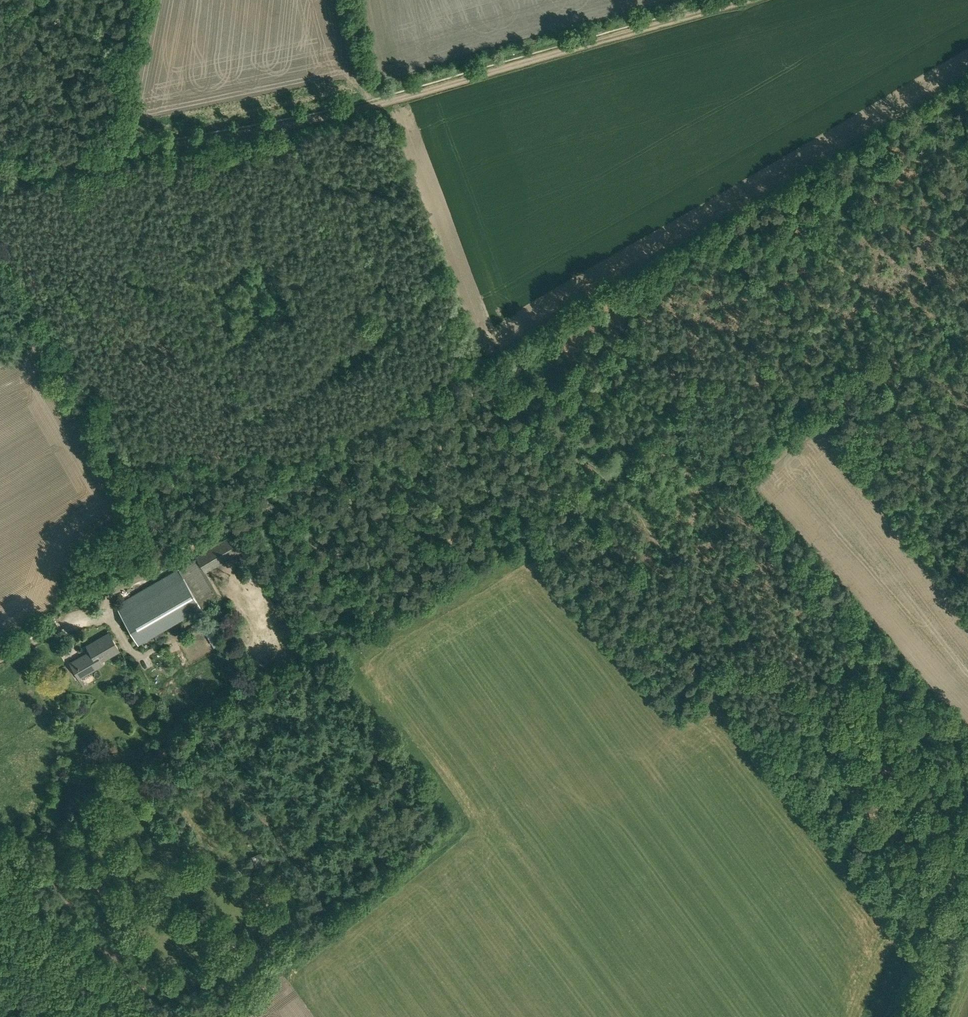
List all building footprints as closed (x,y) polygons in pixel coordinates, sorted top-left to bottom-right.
[(116,605),(138,643),(200,607),(219,596),(206,572),(242,552),(232,535),(215,545),(195,557),(196,558),(116,605)] [(179,546),(181,549),(192,543),(190,540),(179,546)] [(27,632),(30,638),(43,631),(39,625),(36,621),(26,627),(28,631),(27,632)] [(90,651),(84,654),(70,663),(79,678),(98,666),(96,663),(98,662),(119,650),(109,632),(86,645),(90,651)] [(164,645),(173,639),(168,632),(159,638),(164,645)] [(238,652),(240,657),(251,654),(249,648),(238,652)] [(250,856),(254,868),(263,865),(259,853),(250,856)]
